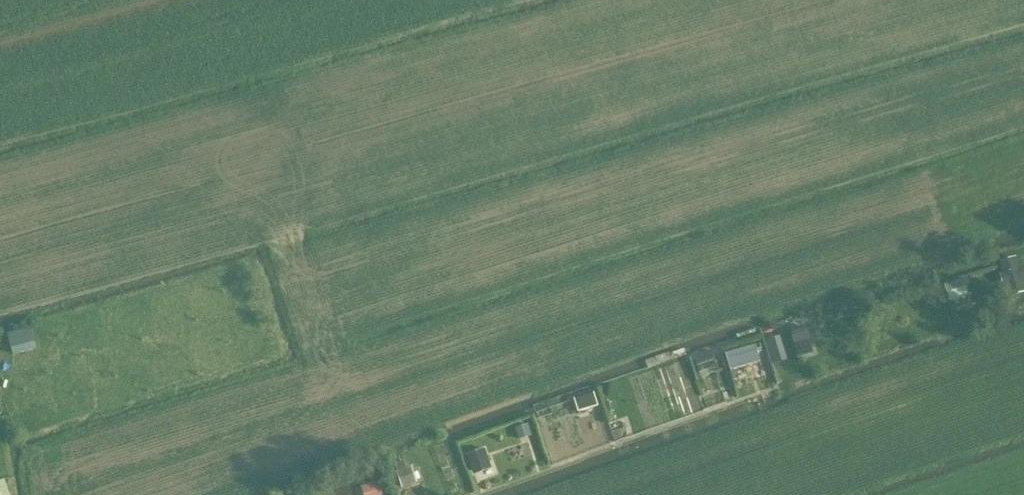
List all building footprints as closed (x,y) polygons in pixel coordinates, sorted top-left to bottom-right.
[(964,279),(945,285),(950,302),(969,296),(964,279)] [(807,329),(791,333),(794,345),(810,341),(807,329)] [(31,331),(9,336),(14,354),(35,348),(31,331)] [(755,346),(726,354),(731,370),(759,362),(755,346)] [(787,360),(784,351),(773,354),(776,364),(787,360)] [(712,352),(695,358),(700,372),(717,367),(712,352)] [(594,394),(574,400),(578,412),(598,406),(594,394)] [(528,425),(516,429),(519,439),(531,435),(528,425)] [(485,450),(467,456),(473,472),(490,466),(485,450)] [(398,472),(408,469),(405,461),(395,464),(398,472)] [(408,469),(398,472),(402,488),(413,484),(408,469)] [(0,482),(0,494),(9,494),(5,481),(0,482)] [(364,487),(366,494),(382,494),(378,483),(364,487)]
